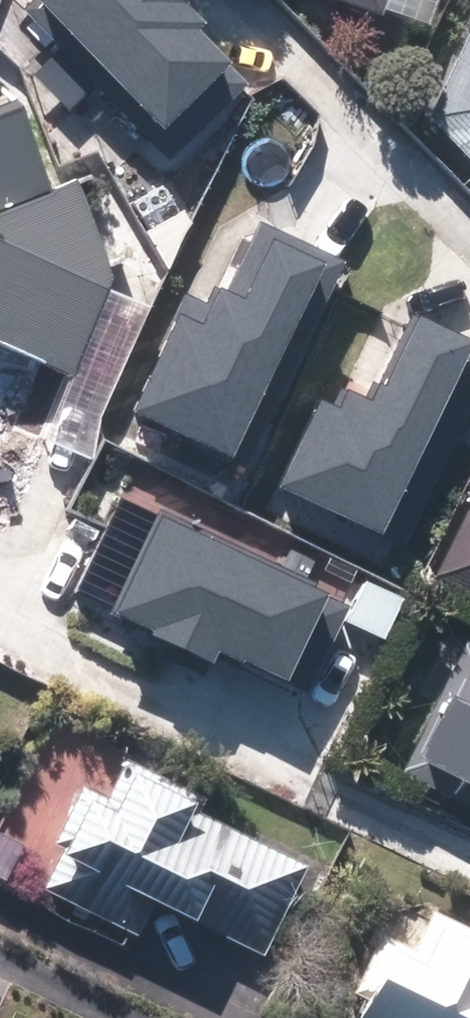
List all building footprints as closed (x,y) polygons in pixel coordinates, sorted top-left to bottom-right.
[(182,127),(253,62),(201,5),(207,0),(67,0),(182,127)] [(274,4),(383,17),(385,0),(275,0),(274,4)] [(421,122),(469,174),(469,25),(421,122)] [(8,531),(105,286),(70,192),(39,203),(7,112),(0,114),(0,528),(8,531)] [(116,398),(245,459),(341,257),(315,245),(322,231),(263,203),(225,284),(191,268),(169,314),(158,309),(116,398)] [(390,554),(469,387),(469,345),(461,340),(469,320),(469,312),(415,286),(370,379),(337,364),(315,409),(304,404),(261,493),(390,554)] [(469,598),(469,493),(428,577),(469,598)] [(97,626),(198,678),(209,656),(293,699),(338,612),(153,516),(97,626)] [(456,645),(400,763),(466,795),(457,811),(469,818),(469,652),(456,645)] [(107,793),(90,786),(63,838),(75,845),(54,884),(145,932),(163,896),(269,951),(315,865),(209,808),(214,798),(139,758),(117,799),(107,793)] [(19,873),(32,847),(8,835),(0,850),(0,862),(19,873)] [(441,910),(421,948),(390,931),(347,1017),(469,1017),(469,924),(441,910)]
